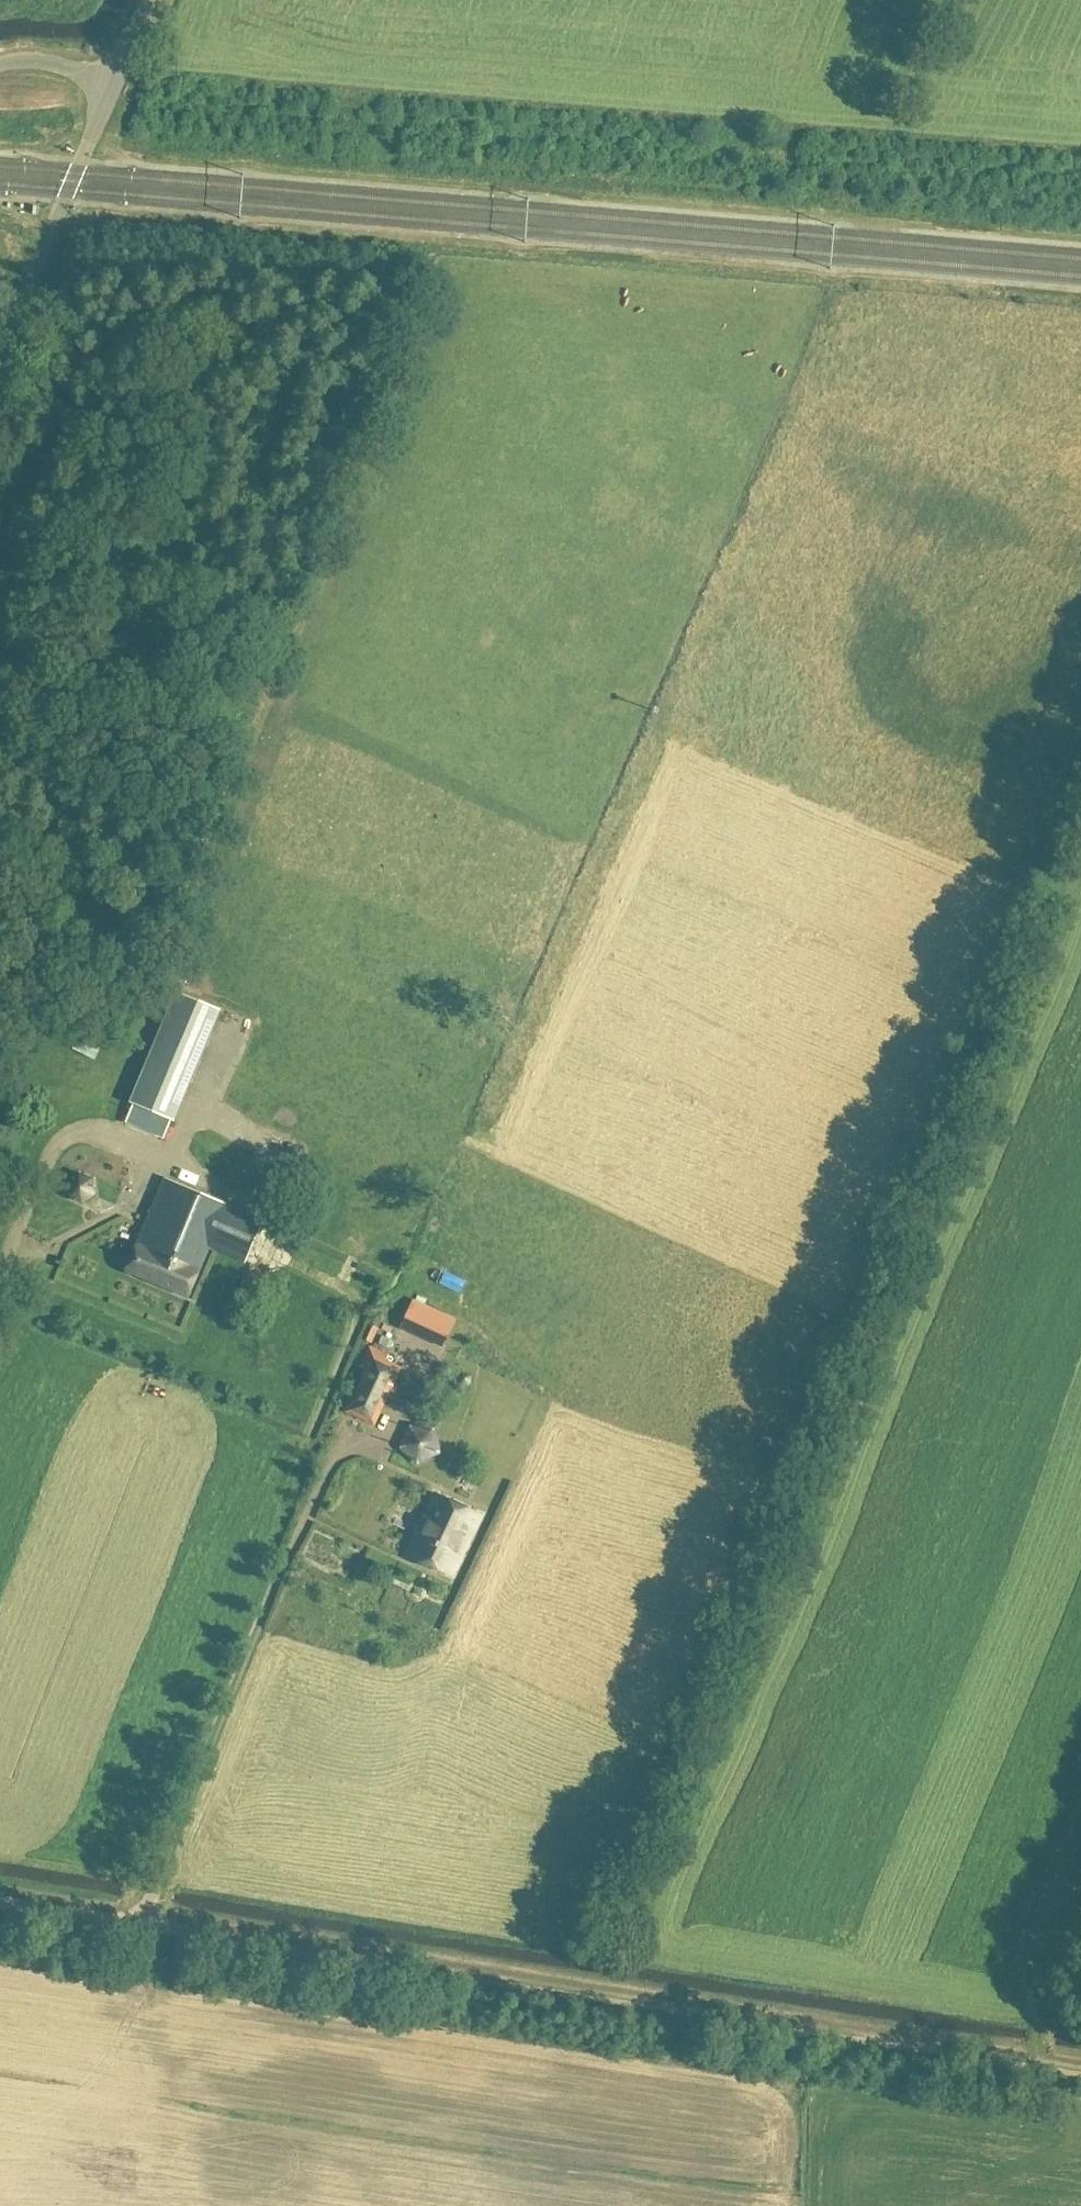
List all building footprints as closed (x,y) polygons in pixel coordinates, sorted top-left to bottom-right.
[(177,991),(130,1102),(175,1121),(221,1009),(177,991)] [(92,1150),(77,1197),(89,1201),(104,1154),(92,1150)] [(244,1258),(260,1215),(161,1177),(136,1243),(126,1269),(189,1295),(208,1244),(244,1258)] [(427,1307),(413,1299),(401,1325),(416,1332),(427,1307)] [(457,1319),(442,1313),(430,1338),(445,1345),(457,1319)] [(365,1368),(345,1411),(375,1425),(402,1366),(387,1359),(389,1354),(369,1345),(360,1365),(365,1368)] [(398,1436),(413,1467),(441,1454),(426,1422),(398,1436)] [(434,1491),(405,1555),(454,1577),(484,1513),(434,1491)]
